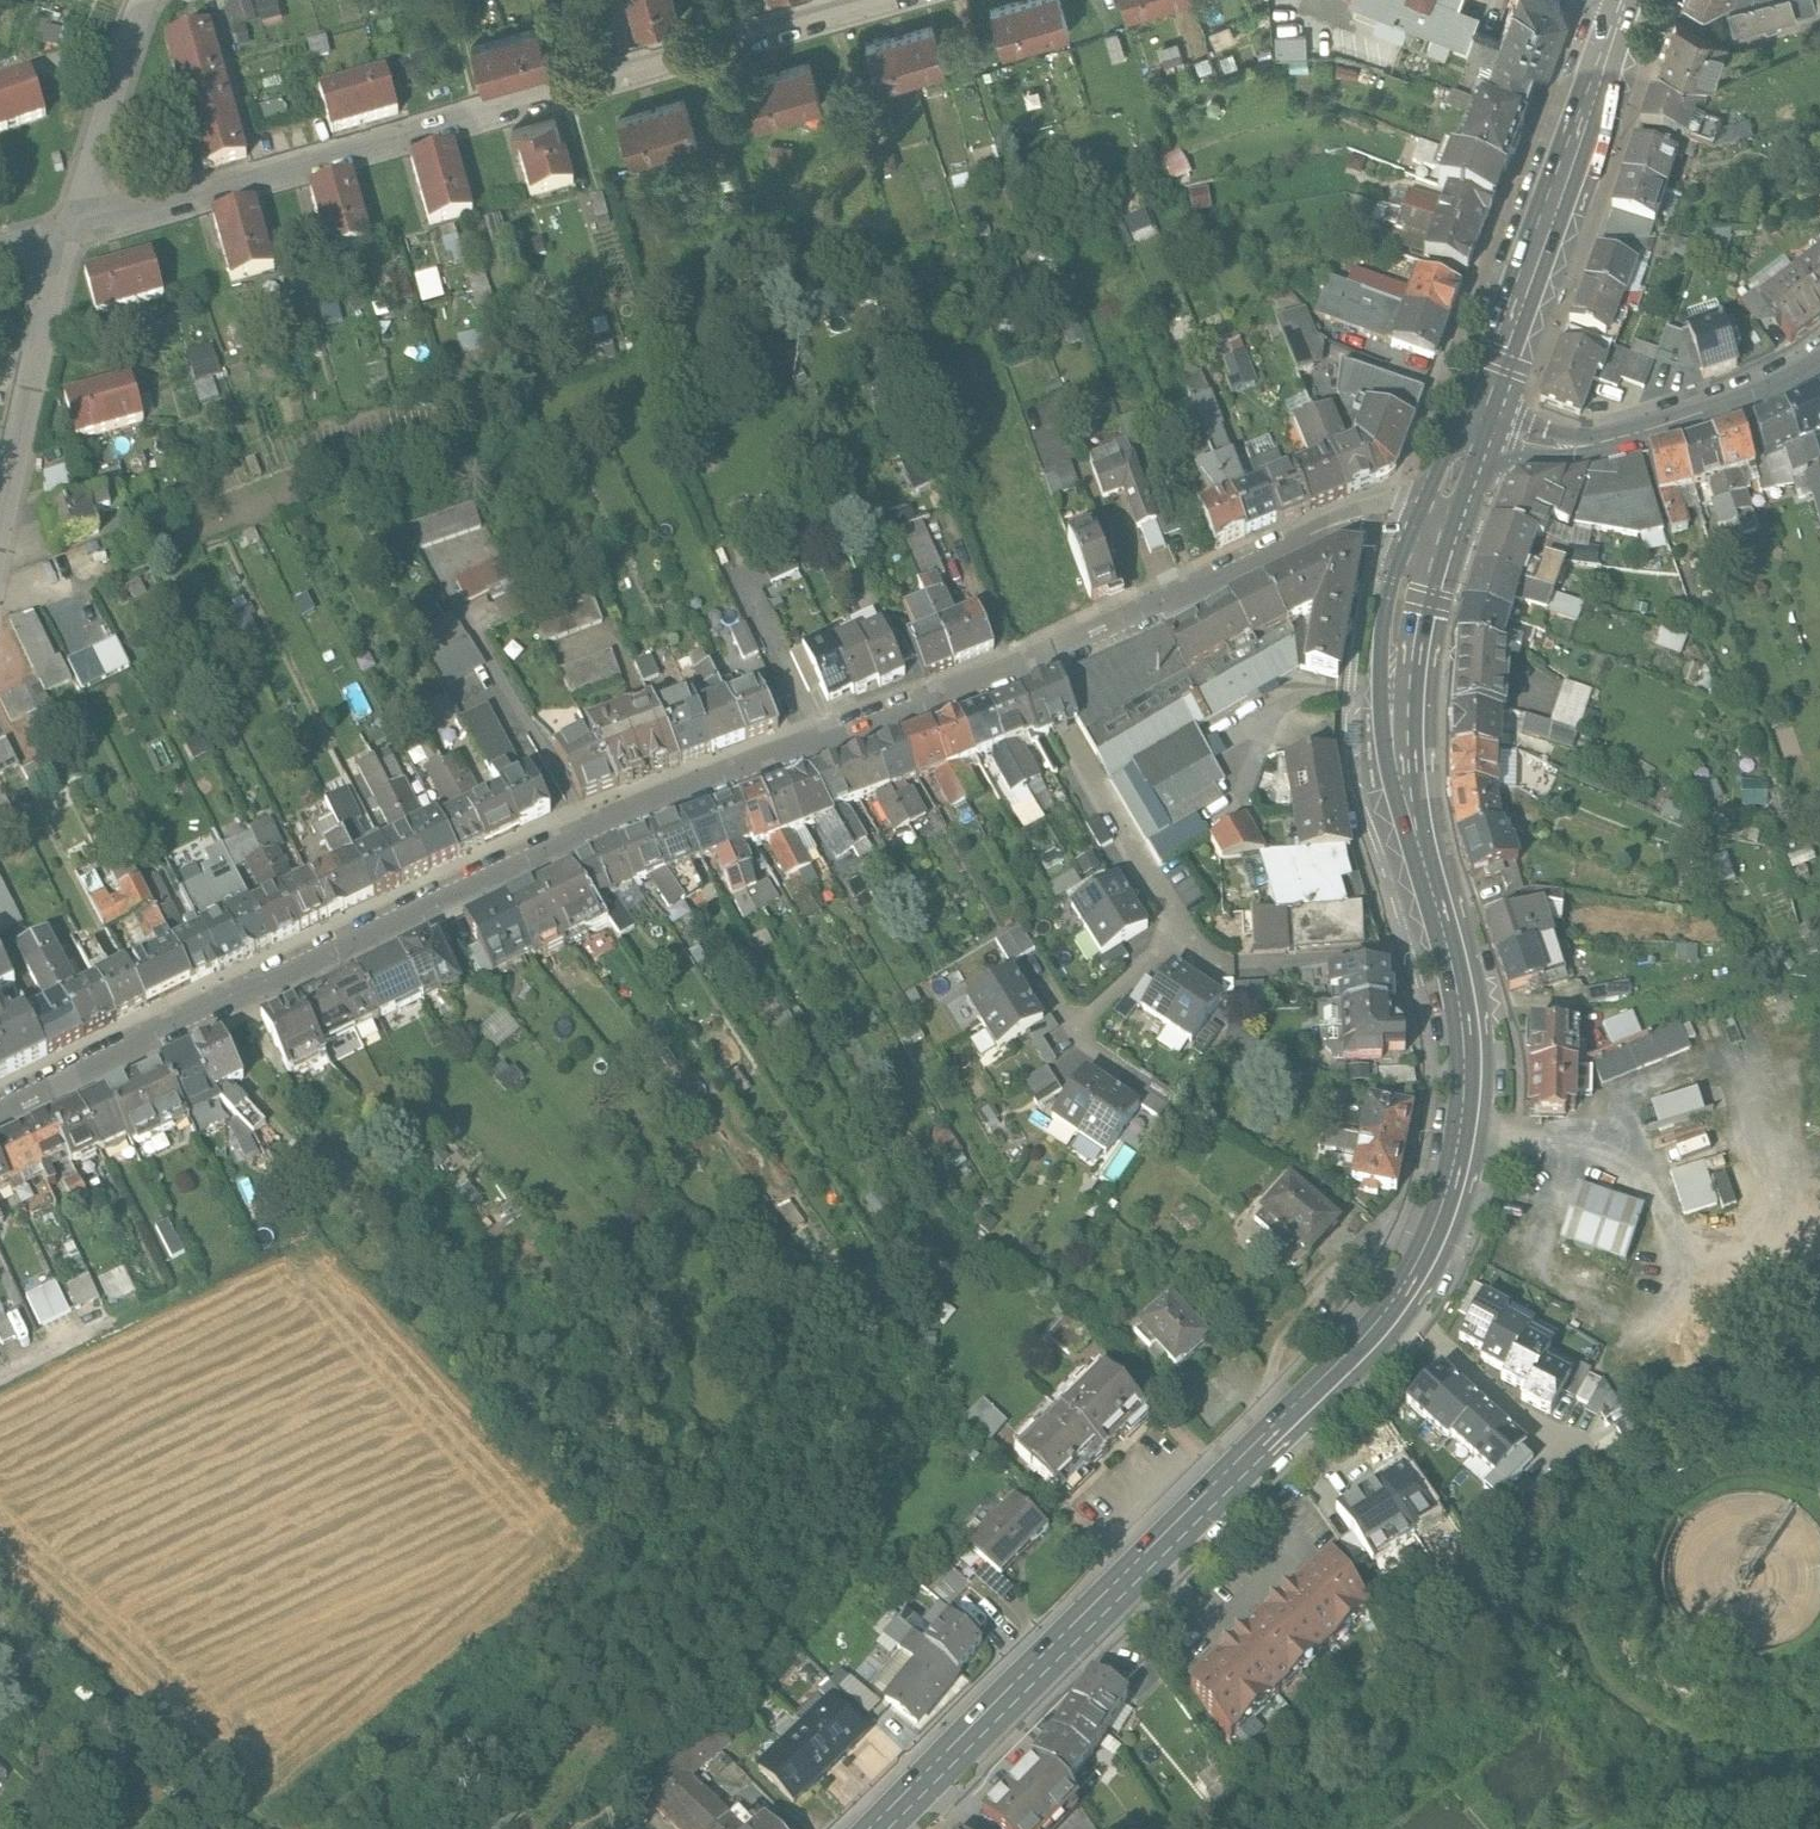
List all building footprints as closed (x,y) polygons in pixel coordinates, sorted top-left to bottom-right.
[(240,28),(288,12),(284,0),(230,0),(240,28)] [(635,30),(676,19),(671,0),(626,0),(635,30)] [(991,8),(1003,49),(1067,30),(1058,0),(1017,0),(991,8)] [(1127,12),(1168,0),(1123,0),(1127,12)] [(1348,4),(1466,48),(1473,29),(1478,17),(1457,9),(1434,0),(1350,0),(1348,4)] [(1457,9),(1460,0),(1434,0),(1457,9)] [(1498,39),(1473,29),(1466,48),(1493,59),(1540,77),(1565,11),(1560,0),(1513,0),(1498,39)] [(1727,6),(1732,32),(1764,24),(1766,32),(1776,30),(1774,21),(1795,16),(1792,0),(1751,0),(1727,6)] [(1795,16),(1819,10),(1819,0),(1792,0),(1795,16)] [(1295,42),(1325,55),(1337,26),(1307,13),(1295,42)] [(1718,37),(1675,23),(1660,67),(1703,81),(1709,83),(1722,44),(1716,41),(1718,37)] [(1343,24),(1336,45),(1373,58),(1380,37),(1343,24)] [(931,26),(866,45),(878,86),(943,67),(931,26)] [(207,28),(166,39),(202,168),(243,156),(207,28)] [(536,29),(471,47),(483,88),(547,70),(536,29)] [(1540,77),(1493,59),(1487,77),(1492,79),(1482,106),(1523,122),(1540,77)] [(809,62),(744,81),(756,123),(821,103),(809,62)] [(1703,81),(1660,67),(1640,126),(1684,141),(1690,122),(1703,81)] [(384,72),(319,91),(330,131),(395,113),(384,72)] [(1438,78),(1427,74),(1423,83),(1435,87),(1438,78)] [(0,86),(0,131),(44,116),(30,75),(0,86)] [(684,99),(619,118),(631,160),(696,140),(684,99)] [(1482,106),(1476,104),(1457,155),(1504,173),(1523,122),(1482,106)] [(554,118),(514,130),(532,194),(572,183),(554,118)] [(1718,132),(1690,122),(1684,141),(1688,142),(1712,151),(1718,132)] [(1684,141),(1640,126),(1634,144),(1675,158),(1682,160),(1688,142),(1684,141)] [(1457,155),(1422,141),(1414,162),(1444,173),(1439,186),(1449,190),(1491,206),(1504,173),(1457,155)] [(1675,158),(1634,144),(1623,177),(1664,191),(1675,158)] [(454,147),(412,159),(430,223),(472,211),(454,147)] [(1186,150),(1168,158),(1178,180),(1196,172),(1186,150)] [(352,175),(310,187),(329,252),(371,240),(352,175)] [(1664,191),(1623,177),(1612,210),(1653,224),(1664,191)] [(1491,206),(1449,190),(1444,203),(1409,192),(1402,211),(1436,222),(1479,238),(1491,206)] [(254,203),(214,215),(232,280),(272,268),(254,203)] [(1402,211),(1389,207),(1384,222),(1397,226),(1402,211)] [(1653,224),(1612,210),(1602,239),(1611,244),(1639,242),(1647,241),(1653,224)] [(1436,222),(1402,211),(1397,226),(1427,236),(1432,234),(1436,222)] [(1760,221),(1749,222),(1750,232),(1761,231),(1760,221)] [(1479,238),(1436,222),(1432,234),(1424,253),(1467,272),(1479,238)] [(1732,234),(1703,237),(1697,252),(1722,261),(1732,234)] [(1647,241),(1639,242),(1638,249),(1653,250),(1654,241),(1647,241)] [(1695,248),(1677,241),(1671,258),(1689,265),(1695,248)] [(1640,256),(1622,249),(1619,258),(1637,264),(1640,256)] [(1619,258),(1598,250),(1585,282),(1624,297),(1637,264),(1619,258)] [(1400,255),(1392,253),(1386,271),(1395,273),(1400,255)] [(152,254),(86,273),(98,315),(164,295),(152,254)] [(1795,277),(1819,312),(1819,259),(1795,277)] [(1784,263),(1750,288),(1754,293),(1761,302),(1795,277),(1784,263)] [(1460,289),(1417,273),(1410,294),(1405,307),(1448,323),(1460,289)] [(1372,277),(1365,274),(1359,290),(1365,292),(1366,293),(1372,277)] [(1405,289),(1372,277),(1366,293),(1382,299),(1405,307),(1410,294),(1405,289)] [(1795,277),(1761,302),(1760,303),(1769,315),(1790,345),(1819,322),(1819,312),(1795,277)] [(1359,290),(1328,279),(1315,314),(1352,327),(1365,292),(1359,290)] [(1624,297),(1585,282),(1570,324),(1605,337),(1606,335),(1617,304),(1628,308),(1636,311),(1642,297),(1624,297)] [(1760,303),(1761,302),(1754,293),(1740,303),(1756,325),(1769,315),(1760,303)] [(1651,296),(1642,297),(1636,311),(1644,314),(1651,296)] [(1405,307),(1382,299),(1378,307),(1375,315),(1393,322),(1400,321),(1405,307)] [(1617,304),(1606,335),(1616,339),(1628,308),(1617,304)] [(1448,323),(1405,307),(1400,321),(1392,342),(1400,345),(1435,358),(1448,323)] [(1313,330),(1304,309),(1299,311),(1307,333),(1313,330)] [(1299,311),(1275,320),(1297,374),(1313,367),(1301,335),(1307,333),(1299,311)] [(1721,322),(1683,335),(1677,366),(1685,368),(1685,360),(1697,361),(1703,379),(1737,367),(1729,346),(1738,343),(1731,323),(1723,326),(1721,322)] [(1352,349),(1392,365),(1400,345),(1392,342),(1360,329),(1352,349)] [(1633,356),(1567,331),(1561,348),(1605,364),(1601,377),(1595,375),(1593,380),(1616,388),(1619,380),(1643,389),(1653,364),(1633,356)] [(1666,331),(1656,358),(1677,366),(1683,335),(1680,336),(1666,331)] [(222,393),(217,374),(224,372),(217,342),(191,349),(203,398),(222,393)] [(1435,358),(1400,345),(1392,365),(1428,378),(1435,358)] [(1656,355),(1636,347),(1633,356),(1653,364),(1656,355)] [(1605,364),(1561,348),(1541,401),(1579,416),(1593,380),(1595,375),(1601,377),(1605,364)] [(1253,350),(1228,356),(1237,388),(1261,381),(1253,350)] [(1339,365),(1336,387),(1344,408),(1359,402),(1412,420),(1423,392),(1353,367),(1339,365)] [(1221,425),(1200,369),(1183,375),(1191,397),(1208,441),(1222,436),(1218,426),(1221,425)] [(132,378),(66,398),(79,440),(144,420),(132,378)] [(1786,412),(1797,449),(1804,473),(1818,466),(1813,449),(1808,444),(1819,439),(1819,403),(1817,394),(1786,412)] [(1208,441),(1191,397),(1188,398),(1189,401),(1176,406),(1210,495),(1218,501),(1211,504),(1211,502),(1206,504),(1197,508),(1215,549),(1246,535),(1230,497),(1229,497),(1208,441)] [(1287,405),(1293,421),(1312,413),(1306,397),(1287,405)] [(1412,420),(1359,402),(1344,408),(1358,442),(1375,482),(1387,477),(1395,469),(1412,420)] [(1786,412),(1753,424),(1765,463),(1789,453),(1787,460),(1792,478),(1804,473),(1797,449),(1786,412)] [(1347,494),(1329,454),(1317,423),(1312,413),(1293,421),(1310,462),(1299,466),(1316,507),(1347,494)] [(1342,448),(1330,418),(1324,420),(1317,423),(1329,454),(1342,448)] [(1152,420),(1140,425),(1145,437),(1157,432),(1152,420)] [(1741,429),(1711,440),(1729,500),(1745,496),(1740,481),(1736,476),(1754,470),(1741,429)] [(1259,485),(1243,491),(1222,436),(1208,441),(1229,497),(1230,497),(1246,535),(1276,523),(1259,485)] [(1126,439),(1087,452),(1103,497),(1124,490),(1139,527),(1142,527),(1156,521),(1126,439)] [(1711,440),(1680,449),(1693,491),(1710,485),(1710,492),(1714,505),(1729,500),(1711,440)] [(1375,482),(1358,442),(1342,448),(1329,454),(1347,494),(1375,482)] [(921,445),(898,456),(915,494),(938,484),(921,445)] [(1680,449),(1648,457),(1659,499),(1665,519),(1681,514),(1677,503),(1671,496),(1693,491),(1680,449)] [(1299,466),(1284,473),(1276,453),(1251,463),(1260,483),(1259,483),(1259,485),(1276,523),(1316,507),(1299,466)] [(1641,459),(1593,471),(1600,505),(1641,494),(1650,492),(1641,459)] [(1069,460),(1043,470),(1052,495),(1078,485),(1069,460)] [(43,471),(47,494),(76,489),(72,466),(43,471)] [(1804,473),(1811,497),(1819,494),(1819,473),(1818,466),(1804,473)] [(1563,479),(1518,479),(1509,486),(1499,512),(1494,526),(1536,540),(1542,542),(1551,515),(1555,516),(1558,524),(1565,526),(1572,508),(1574,508),(1587,473),(1563,479)] [(120,490),(114,492),(120,509),(120,510),(127,508),(125,502),(120,490)] [(114,492),(105,496),(110,511),(111,512),(120,509),(114,492)] [(1650,492),(1641,494),(1646,508),(1654,505),(1650,492)] [(105,496),(87,502),(92,517),(110,511),(105,496)] [(1202,496),(1193,500),(1197,508),(1206,504),(1202,496)] [(1745,496),(1729,500),(1734,518),(1750,513),(1745,496)] [(1729,500),(1714,505),(1719,522),(1734,518),(1729,500)] [(87,502),(43,518),(50,539),(37,544),(40,555),(98,534),(92,517),(87,502)] [(1170,503),(1153,509),(1163,536),(1180,530),(1180,515),(1170,503)] [(466,507),(415,522),(421,544),(472,530),(466,507)] [(1681,514),(1665,519),(1670,536),(1686,531),(1681,514)] [(944,574),(920,518),(894,530),(913,572),(918,583),(936,576),(936,577),(944,574)] [(1156,521),(1142,527),(1151,553),(1165,548),(1156,521)] [(1536,540),(1494,526),(1485,549),(1476,574),(1535,592),(1552,597),(1563,566),(1552,562),(1545,560),(1543,567),(1535,571),(1525,568),(1536,540)] [(1099,528),(1068,540),(1091,601),(1121,590),(1099,528)] [(1552,542),(1545,560),(1552,562),(1558,544),(1552,542)] [(785,546),(760,558),(766,571),(791,559),(785,546)] [(1315,560),(1263,585),(1282,622),(1285,626),(1314,610),(1306,672),(1337,679),(1359,551),(1340,548),(1315,560)] [(1602,562),(1603,551),(1583,548),(1582,560),(1602,562)] [(501,554),(458,577),(470,601),(493,588),(511,622),(531,611),(501,554)] [(791,559),(766,571),(771,584),(797,572),(791,559)] [(81,571),(58,579),(64,595),(87,586),(81,571)] [(918,583),(913,572),(909,574),(911,579),(902,583),(919,619),(933,614),(926,599),(918,583)] [(1535,592),(1476,574),(1472,590),(1466,609),(1508,622),(1514,603),(1530,608),(1535,592)] [(936,577),(936,576),(918,583),(926,599),(942,591),(936,577)] [(697,578),(673,590),(677,597),(701,586),(697,578)] [(1263,585),(1260,580),(1227,600),(1262,664),(1288,650),(1291,637),(1285,626),(1282,622),(1263,585)] [(781,582),(773,586),(775,592),(784,588),(781,582)] [(942,591),(926,599),(933,614),(949,607),(942,591)] [(1552,597),(1535,592),(1530,608),(1547,613),(1552,597)] [(591,594),(530,617),(543,642),(601,620),(591,594)] [(1227,600),(1203,614),(1223,651),(1185,672),(1200,700),(1262,664),(1227,600)] [(1563,602),(1557,600),(1555,607),(1561,608),(1563,602)] [(977,610),(955,619),(949,607),(933,614),(938,626),(954,665),(993,650),(977,610)] [(1508,622),(1466,609),(1463,623),(1458,641),(1500,653),(1502,643),(1508,622)] [(56,655),(34,611),(8,621),(38,681),(43,691),(72,676),(60,653),(56,655)] [(1203,614),(1165,635),(1185,672),(1223,651),(1203,614)] [(745,626),(729,633),(743,662),(758,655),(745,626)] [(938,626),(909,637),(925,677),(954,665),(938,626)] [(1668,629),(1661,648),(1686,658),(1694,639),(1668,629)] [(861,645),(854,630),(829,642),(834,650),(852,690),(854,693),(878,682),(861,645)] [(880,685),(903,675),(885,634),(861,645),(878,682),(880,685)] [(1128,653),(1060,680),(1075,722),(1077,725),(1160,870),(1207,843),(1196,823),(1223,806),(1214,792),(1224,786),(1194,734),(1298,674),(1291,637),(1288,650),(1262,664),(1200,700),(1185,672),(1165,635),(1128,653)] [(1500,653),(1458,641),(1455,670),(1454,694),(1505,698),(1508,657),(1500,653)] [(1537,652),(1515,643),(1511,646),(1502,643),(1500,653),(1508,657),(1531,666),(1537,652)] [(91,647),(67,659),(80,687),(105,675),(91,647)] [(609,650),(557,670),(571,696),(620,677),(609,650)] [(826,702),(852,690),(834,650),(808,662),(826,702)] [(718,661),(708,664),(716,682),(732,676),(723,659),(718,661)] [(700,667),(693,670),(702,687),(716,682),(708,664),(700,667)] [(758,688),(734,697),(735,684),(732,676),(716,682),(745,741),(779,729),(758,688)] [(1043,687),(1017,697),(1017,698),(1033,738),(1034,742),(1035,742),(1066,730),(1075,726),(1077,725),(1075,722),(1060,680),(1043,687)] [(0,698),(11,720),(27,713),(49,703),(43,691),(38,681),(0,698)] [(745,741),(716,682),(702,687),(706,695),(714,703),(696,709),(695,710),(711,753),(745,741)] [(1592,696),(1565,687),(1550,729),(1551,729),(1578,738),(1592,696)] [(466,692),(450,701),(454,708),(470,699),(466,692)] [(1505,698),(1454,694),(1452,717),(1497,717),(1504,717),(1505,698)] [(690,697),(655,709),(680,764),(711,753),(695,710),(696,709),(690,697)] [(1033,738),(1017,698),(1017,697),(988,708),(1003,749),(1015,771),(1029,764),(1022,751),(1015,744),(1033,738)] [(49,703),(27,713),(46,750),(68,741),(49,703)] [(655,709),(652,703),(586,727),(588,731),(618,787),(680,764),(655,709)] [(1003,749),(988,708),(960,719),(975,759),(992,753),(992,763),(1001,780),(1016,772),(1015,771),(1003,749)] [(1497,717),(1452,717),(1452,736),(1451,755),(1508,756),(1510,756),(1511,738),(1497,738),(1497,717)] [(975,759),(960,719),(931,729),(947,770),(958,788),(958,789),(972,782),(965,770),(959,765),(975,759)] [(1550,729),(1523,720),(1520,736),(1539,743),(1540,741),(1548,743),(1551,729),(1550,729)] [(498,749),(481,721),(466,730),(482,758),(496,750),(498,749)] [(931,729),(902,740),(918,781),(938,773),(936,783),(943,796),(958,788),(947,770),(931,729)] [(582,801),(618,787),(588,731),(554,748),(582,801)] [(200,736),(183,744),(193,764),(210,756),(200,736)] [(0,743),(0,774),(18,764),(6,740),(0,743)] [(918,781),(902,740),(873,751),(887,792),(899,810),(913,802),(907,791),(905,788),(907,784),(918,781)] [(496,750),(482,758),(490,772),(504,765),(496,750)] [(887,792),(873,751),(843,762),(858,803),(876,796),(877,805),(884,818),(899,810),(887,792)] [(1335,764),(1333,753),(1309,753),(1310,796),(1295,796),(1288,815),(1300,815),(1342,813),(1335,764)] [(1508,756),(1451,755),(1451,771),(1450,793),(1493,794),(1496,794),(1496,772),(1508,772),(1508,756)] [(44,757),(21,768),(32,790),(55,779),(55,778),(44,757)] [(393,759),(377,767),(389,789),(404,782),(393,759)] [(456,759),(443,766),(448,775),(462,768),(456,759)] [(858,803),(843,762),(809,775),(842,834),(856,827),(848,814),(840,809),(858,803)] [(374,796),(389,789),(377,767),(375,763),(361,770),(374,796)] [(441,763),(426,771),(433,783),(448,775),(443,766),(441,763)] [(1029,764),(1015,771),(1016,772),(1026,790),(1033,786),(1039,782),(1029,764)] [(530,773),(514,781),(504,765),(490,772),(499,788),(520,828),(550,814),(530,773)] [(496,794),(482,801),(462,768),(448,775),(485,845),(515,831),(496,794)] [(1016,772),(1001,780),(1011,798),(1018,794),(1026,790),(1016,772)] [(485,845),(448,775),(433,783),(448,810),(454,814),(439,822),(458,858),(485,845)] [(842,834),(809,775),(794,780),(794,781),(786,784),(803,829),(819,822),(819,828),(829,845),(843,836),(842,834)] [(404,782),(389,789),(394,801),(410,794),(406,786),(404,782)] [(972,782),(958,789),(966,804),(982,796),(979,790),(977,791),(972,782)] [(1039,782),(1033,786),(1035,791),(1042,787),(1039,782)] [(803,829),(786,784),(762,793),(779,837),(790,857),(791,858),(802,852),(796,840),(788,834),(803,829)] [(958,788),(943,796),(952,812),(957,809),(966,804),(958,789),(958,788)] [(389,789),(374,796),(378,804),(380,808),(394,801),(389,789)] [(326,803),(335,820),(339,828),(352,822),(354,824),(361,820),(347,793),(326,803)] [(762,793),(738,801),(752,842),(754,847),(769,841),(769,848),(778,864),(779,863),(790,857),(779,837),(762,793)] [(1493,794),(1450,793),(1454,817),(1458,837),(1500,830),(1493,794)] [(437,818),(421,826),(421,818),(410,794),(394,801),(409,832),(430,872),(458,858),(439,822),(437,818)] [(1018,794),(1011,798),(1013,803),(1020,799),(1018,794)] [(8,803),(14,815),(27,808),(20,796),(8,803)] [(378,804),(374,796),(369,799),(372,806),(378,804)] [(0,803),(0,832),(18,823),(14,815),(8,803),(6,800),(0,803)] [(409,832),(394,801),(380,808),(392,833),(398,837),(381,845),(402,885),(430,872),(409,832)] [(738,801),(710,812),(727,851),(727,852),(736,875),(748,870),(742,855),(736,848),(752,842),(738,801)] [(913,802),(899,810),(909,826),(913,824),(923,819),(913,802)] [(899,810),(884,818),(894,835),(900,831),(909,826),(899,810)] [(727,851),(710,812),(681,823),(701,861),(718,855),(718,863),(724,879),(725,879),(736,875),(727,852),(727,851)] [(1349,854),(1342,813),(1300,815),(1308,857),(1349,854)] [(923,819),(913,824),(916,829),(925,823),(923,819)] [(248,831),(251,836),(262,858),(277,850),(283,847),(270,820),(248,831)] [(335,820),(314,831),(322,848),(326,846),(344,837),(339,828),(335,820)] [(1098,820),(1086,827),(1100,852),(1112,845),(1098,820)] [(381,845),(365,852),(364,845),(354,824),(352,822),(339,828),(344,837),(354,858),(374,898),(402,885),(381,845)] [(1243,822),(1209,842),(1221,863),(1259,861),(1264,861),(1243,822)] [(681,823),(650,835),(666,875),(675,889),(676,891),(689,883),(685,876),(679,870),(701,861),(681,823)] [(856,827),(842,834),(843,836),(851,850),(865,842),(856,827)] [(1500,830),(1458,837),(1469,869),(1473,882),(1513,869),(1500,830)] [(900,831),(894,835),(896,840),(903,836),(900,831)] [(650,835),(620,846),(634,883),(636,886),(653,880),(654,886),(661,898),(675,889),(666,875),(650,835)] [(251,836),(229,847),(240,869),(248,865),(262,858),(251,836)] [(843,836),(829,845),(836,859),(851,850),(843,836)] [(344,837),(326,846),(333,859),(339,864),(321,873),(321,874),(308,880),(329,920),(374,898),(354,858),(344,837)] [(620,846),(592,857),(606,894),(634,883),(620,846)] [(240,869),(229,847),(223,850),(234,872),(240,869)] [(253,907),(234,872),(223,850),(222,849),(208,856),(213,867),(203,872),(207,880),(226,918),(225,919),(246,960),(273,947),(252,907),(253,907)] [(277,850),(262,858),(270,874),(285,866),(277,850)] [(802,852),(791,858),(800,874),(811,868),(802,852)] [(1308,857),(1291,858),(1308,915),(1367,912),(1349,854),(1308,857)] [(791,858),(790,857),(779,863),(789,880),(800,874),(791,858)] [(262,858),(248,865),(257,882),(271,875),(270,874),(262,858)] [(1264,861),(1259,861),(1275,917),(1293,916),(1308,915),(1291,858),(1264,861)] [(129,868),(113,877),(114,880),(120,892),(139,882),(131,864),(128,866),(129,868)] [(329,920),(308,880),(293,887),(293,881),(285,866),(270,874),(271,875),(301,934),(329,920)] [(569,868),(535,885),(562,941),(584,931),(585,934),(608,923),(603,916),(569,868)] [(811,868),(800,874),(803,880),(810,876),(809,874),(814,872),(811,868)] [(748,870),(736,875),(743,892),(755,887),(748,870)] [(800,874),(789,880),(791,884),(796,881),(797,883),(803,880),(800,874)] [(101,887),(94,875),(80,883),(97,914),(111,907),(101,887)] [(301,934),(271,875),(257,882),(263,895),(268,899),(253,907),(252,907),(273,947),(301,934)] [(736,875),(725,879),(732,896),(743,892),(736,875)] [(120,892),(114,880),(101,887),(111,907),(124,900),(120,892)] [(225,919),(226,918),(207,880),(183,892),(202,931),(200,931),(221,972),(246,960),(225,919)] [(16,925),(16,924),(21,922),(0,881),(0,933),(16,925)] [(139,882),(120,892),(124,900),(144,890),(139,882)] [(1116,882),(1071,909),(1087,935),(1132,907),(1116,882)] [(158,883),(144,890),(152,907),(156,915),(171,908),(158,883)] [(689,883),(676,891),(684,903),(692,898),(697,895),(689,883)] [(535,885),(503,900),(527,951),(528,953),(540,947),(544,955),(564,945),(562,941),(535,885)] [(675,889),(661,898),(670,912),(675,909),(684,903),(676,891),(675,889)] [(111,907),(97,914),(106,931),(121,924),(133,917),(152,907),(144,890),(124,900),(111,907)] [(503,900),(464,919),(477,946),(490,972),(527,951),(503,900)] [(617,906),(603,916),(608,923),(619,939),(630,933),(634,931),(617,906)] [(152,907),(133,917),(137,925),(156,915),(152,907)] [(1132,907),(1087,935),(1102,960),(1121,949),(1147,933),(1132,907)] [(171,908),(156,915),(164,930),(178,922),(171,908)] [(1308,915),(1293,916),(1295,957),(1378,952),(1367,912),(1308,915)] [(1519,912),(1486,923),(1491,941),(1497,958),(1541,945),(1543,944),(1551,944),(1545,926),(1526,932),(1519,912)] [(156,915),(137,925),(145,940),(164,930),(156,915)] [(1293,916),(1275,917),(1277,958),(1295,957),(1293,916)] [(133,917),(121,924),(140,961),(157,953),(155,949),(148,946),(145,940),(137,925),(133,917)] [(1275,917),(1253,918),(1250,919),(1252,960),(1277,958),(1275,917)] [(200,931),(182,940),(183,931),(178,922),(164,930),(192,986),(221,972),(200,931)] [(1020,926),(995,941),(1010,966),(1034,951),(1020,926)] [(140,961),(126,968),(147,1007),(192,986),(164,930),(145,940),(148,946),(155,949),(157,953),(140,961)] [(53,948),(46,934),(31,942),(41,960),(49,976),(64,969),(53,948)] [(84,948),(79,938),(73,941),(78,951),(84,948)] [(457,983),(436,939),(430,942),(427,938),(399,951),(419,992),(429,987),(433,995),(439,992),(453,997),(457,983)] [(17,949),(26,968),(41,960),(31,942),(17,949)] [(84,948),(78,951),(84,963),(100,955),(94,943),(84,948)] [(63,944),(53,948),(64,969),(76,992),(86,988),(63,944)] [(1541,945),(1497,958),(1503,975),(1509,994),(1543,983),(1536,964),(1546,960),(1541,945)] [(490,972),(477,946),(465,952),(478,980),(491,974),(490,972)] [(1699,947),(1676,946),(1676,962),(1698,962),(1699,947)] [(1102,960),(1096,964),(1104,976),(1128,961),(1121,949),(1102,960)] [(399,951),(357,972),(377,1012),(419,992),(399,951)] [(126,968),(108,976),(107,969),(100,955),(84,963),(95,983),(116,1022),(147,1007),(126,968)] [(14,987),(10,977),(0,958),(0,994),(14,987)] [(1546,960),(1536,964),(1543,983),(1562,977),(1555,958),(1546,960)] [(41,960),(26,968),(35,985),(50,978),(49,976),(41,960)] [(1385,973),(1372,974),(1371,967),(1344,968),(1344,975),(1330,976),(1331,995),(1314,995),(1315,1014),(1317,1014),(1341,1012),(1391,1010),(1390,990),(1386,990),(1386,985),(1385,973)] [(26,968),(10,977),(14,987),(19,995),(36,987),(35,985),(26,968)] [(86,988),(76,992),(64,969),(49,976),(50,978),(61,999),(61,1000),(83,1038),(116,1022),(95,983),(86,988)] [(1173,970),(1141,1013),(1166,1031),(1197,988),(1173,970)] [(377,1012),(357,972),(326,987),(337,1009),(342,1007),(354,1032),(379,1019),(377,1012)] [(1011,973),(966,1000),(982,1025),(1027,998),(1011,973)] [(61,999),(50,978),(35,985),(36,987),(44,1001),(49,1006),(29,1016),(49,1054),(83,1038),(61,1000),(61,999)] [(1627,984),(1584,992),(1587,1008),(1630,999),(1627,984)] [(337,1009),(326,987),(299,1000),(322,1047),(354,1032),(342,1007),(337,1009)] [(1197,988),(1166,1031),(1191,1049),(1222,1006),(1197,988)] [(1263,989),(1235,990),(1236,1017),(1264,1016),(1263,989)] [(1314,993),(1292,993),(1293,1015),(1315,1014),(1314,995),(1314,993)] [(1027,998),(982,1025),(998,1051),(1025,1035),(1043,1024),(1027,998)] [(322,1047),(299,1000),(261,1019),(288,1074),(306,1065),(314,1081),(325,1076),(323,1072),(333,1067),(330,1065),(322,1047)] [(1391,1010),(1341,1012),(1343,1035),(1344,1066),(1381,1065),(1381,1057),(1404,1056),(1404,1044),(1403,1034),(1402,1034),(1402,1030),(1395,1024),(1391,1024),(1391,1010)] [(1341,1012),(1317,1014),(1318,1037),(1343,1035),(1341,1012)] [(49,1054),(29,1016),(28,1013),(14,1020),(11,1014),(5,1017),(0,1019),(0,1077),(49,1054)] [(1631,1013),(1601,1026),(1612,1053),(1634,1044),(1642,1040),(1631,1013)] [(503,1017),(482,1029),(494,1043),(515,1030),(503,1017)] [(1043,1024),(1025,1035),(1033,1047),(1042,1041),(1058,1032),(1050,1019),(1043,1024)] [(1679,1026),(1651,1037),(1659,1055),(1687,1044),(1679,1026)] [(1566,1029),(1566,1028),(1550,1028),(1534,1028),(1526,1027),(1526,1048),(1531,1048),(1531,1055),(1530,1067),(1575,1068),(1575,1029),(1566,1029)] [(1220,1037),(1210,1030),(1201,1043),(1211,1050),(1220,1037)] [(1642,1040),(1634,1044),(1642,1063),(1659,1055),(1651,1037),(1642,1040)] [(243,1080),(222,1038),(209,1045),(208,1044),(192,1052),(193,1053),(214,1095),(220,1102),(235,1116),(246,1105),(236,1094),(233,1097),(225,1089),(243,1080)] [(1042,1041),(1033,1047),(1046,1069),(1047,1069),(1056,1063),(1042,1041)] [(1612,1053),(1592,1061),(1600,1081),(1642,1063),(1634,1044),(1612,1053)] [(214,1095),(193,1053),(163,1067),(188,1117),(220,1102),(214,1095)] [(163,1066),(106,1093),(128,1140),(130,1145),(147,1137),(149,1142),(190,1122),(188,1117),(163,1067),(163,1066)] [(1531,1086),(1531,1113),(1573,1113),(1574,1099),(1591,1099),(1591,1068),(1575,1068),(1530,1067),(1531,1086)] [(1046,1069),(1023,1084),(1037,1108),(1062,1093),(1047,1069),(1046,1069)] [(1414,1073),(1377,1073),(1377,1093),(1414,1093),(1414,1073)] [(1085,1074),(1052,1120),(1079,1140),(1112,1093),(1085,1074)] [(1369,1076),(1350,1076),(1350,1093),(1369,1093),(1369,1076)] [(1175,1101),(1152,1084),(1136,1108),(1159,1124),(1175,1101)] [(1662,1105),(1669,1128),(1717,1114),(1710,1091),(1662,1105)] [(128,1140),(106,1093),(78,1106),(99,1152),(100,1154),(128,1140)] [(1112,1093),(1079,1140),(1105,1159),(1139,1112),(1112,1093)] [(1395,1103),(1383,1101),(1382,1108),(1368,1106),(1360,1145),(1404,1154),(1407,1136),(1412,1114),(1394,1111),(1395,1103)] [(266,1125),(246,1105),(235,1116),(254,1136),(261,1130),(266,1125)] [(99,1152),(78,1106),(49,1119),(68,1158),(71,1165),(99,1152)] [(68,1158),(49,1119),(22,1132),(41,1173),(45,1180),(52,1176),(48,1168),(68,1158)] [(266,1125),(261,1130),(265,1134),(270,1129),(266,1125)] [(0,1142),(0,1163),(10,1184),(14,1193),(27,1187),(24,1181),(41,1173),(22,1132),(0,1142)] [(1360,1145),(1350,1143),(1347,1159),(1357,1161),(1352,1186),(1367,1189),(1365,1195),(1377,1197),(1378,1191),(1396,1195),(1400,1174),(1404,1154),(1360,1145)] [(1692,1217),(1741,1202),(1727,1156),(1678,1172),(1692,1217)] [(10,1184),(0,1163),(0,1189),(10,1184)] [(78,1178),(64,1184),(74,1204),(89,1197),(79,1182),(78,1178)] [(1306,1198),(1290,1185),(1265,1213),(1258,1207),(1248,1218),(1272,1240),(1278,1233),(1299,1252),(1301,1249),(1310,1256),(1323,1241),(1337,1226),(1326,1216),(1326,1211),(1308,1195),(1306,1198)] [(1644,1215),(1577,1193),(1561,1245),(1627,1270),(1644,1215)] [(87,1267),(84,1250),(74,1252),(72,1237),(51,1240),(48,1216),(41,1218),(50,1273),(87,1267)] [(168,1221),(155,1228),(172,1261),(185,1255),(168,1221)] [(100,1272),(112,1302),(140,1292),(128,1262),(100,1272)] [(95,1273),(70,1284),(81,1309),(106,1297),(95,1273)] [(29,1293),(47,1329),(79,1313),(61,1278),(29,1293)] [(1458,1315),(1470,1321),(1482,1299),(1486,1292),(1473,1285),(1458,1315)] [(1182,1311),(1172,1299),(1135,1332),(1149,1349),(1156,1343),(1175,1365),(1191,1351),(1204,1339),(1189,1322),(1192,1320),(1184,1310),(1182,1311)] [(1507,1312),(1482,1299),(1470,1321),(1459,1342),(1484,1355),(1480,1363),(1481,1363),(1507,1312)] [(0,1313),(0,1335),(2,1343),(19,1339),(12,1310),(0,1313)] [(1502,1383),(1529,1333),(1505,1320),(1508,1313),(1507,1312),(1481,1363),(1505,1376),(1501,1383),(1502,1383)] [(1522,1405),(1550,1353),(1526,1340),(1529,1333),(1502,1383),(1526,1396),(1521,1404),(1522,1405)] [(1550,1419),(1570,1381),(1543,1366),(1550,1353),(1522,1405),(1550,1419)] [(1146,1410),(1099,1363),(1079,1383),(1071,1374),(1049,1396),(1104,1452),(1124,1433),(1146,1410)] [(1461,1390),(1440,1371),(1406,1406),(1427,1426),(1461,1390)] [(1481,1409),(1461,1390),(1427,1426),(1447,1445),(1481,1409)] [(1006,1416),(984,1394),(964,1411),(986,1434),(1006,1416)] [(1104,1452),(1049,1396),(1026,1418),(1035,1427),(1015,1446),(1062,1494),(1085,1471),(1104,1452)] [(1503,1431),(1481,1409),(1447,1445),(1448,1446),(1451,1442),(1473,1463),(1503,1431)] [(1526,1452),(1503,1431),(1473,1463),(1495,1484),(1511,1468),(1526,1452)] [(1511,1468),(1495,1484),(1483,1496),(1495,1507),(1522,1479),(1511,1468)] [(1380,1487),(1336,1515),(1353,1541),(1368,1565),(1372,1570),(1415,1542),(1380,1487)] [(1026,1503),(1013,1491),(998,1507),(1000,1509),(985,1525),(983,1523),(967,1541),(1002,1574),(1019,1556),(1017,1554),(1024,1546),(1031,1539),(1033,1541),(1049,1525),(1029,1506),(1030,1504),(1027,1502),(1026,1503)] [(1357,1572),(1368,1565),(1353,1541),(1341,1548),(1357,1572)] [(1366,1615),(1329,1561),(1302,1587),(1265,1623),(1222,1663),(1191,1693),(1230,1744),(1366,1615)] [(969,1583),(950,1564),(940,1574),(960,1593),(969,1583)] [(960,1593),(940,1574),(928,1587),(948,1606),(960,1593)] [(898,1604),(893,1613),(898,1617),(900,1615),(904,1608),(898,1604)] [(913,1611),(905,1606),(904,1608),(900,1615),(905,1621),(913,1611)] [(981,1642),(949,1612),(926,1640),(958,1670),(969,1657),(981,1642)] [(919,1657),(887,1696),(905,1711),(917,1721),(938,1695),(958,1670),(926,1640),(916,1631),(904,1644),(919,1657)] [(1117,1673),(1104,1665),(1097,1676),(1110,1684),(1117,1673)] [(1097,1676),(1092,1672),(1081,1689),(1072,1703),(1108,1725),(1111,1721),(1128,1695),(1097,1676)] [(859,1706),(841,1688),(829,1676),(818,1685),(828,1696),(829,1695),(849,1716),(859,1706)] [(887,1696),(874,1686),(863,1699),(894,1725),(905,1711),(887,1696)] [(849,1716),(829,1695),(828,1696),(804,1719),(838,1756),(864,1731),(849,1716)] [(1108,1725),(1072,1703),(1062,1719),(1053,1733),(1088,1756),(1105,1730),(1108,1725)] [(804,1719),(798,1714),(777,1734),(783,1740),(817,1776),(838,1756),(804,1719)] [(729,1809),(692,1769),(721,1744),(702,1724),(659,1762),(716,1821),(728,1811),(729,1809)] [(1084,1761),(1048,1738),(1041,1747),(1032,1759),(1036,1761),(1068,1782),(1076,1772),(1079,1767),(1084,1761)] [(783,1740),(759,1763),(793,1799),(817,1776),(783,1740)] [(984,1817),(997,1828),(1049,1828),(1078,1799),(1073,1792),(1068,1782),(1036,1761),(1010,1788),(984,1817)] [(659,1762),(636,1780),(683,1828),(724,1828),(716,1821),(659,1762)] [(0,1771),(0,1788),(8,1779),(0,1771)] [(728,1811),(716,1821),(724,1828),(745,1828),(728,1811)] [(766,1816),(751,1828),(778,1828),(766,1816)]
